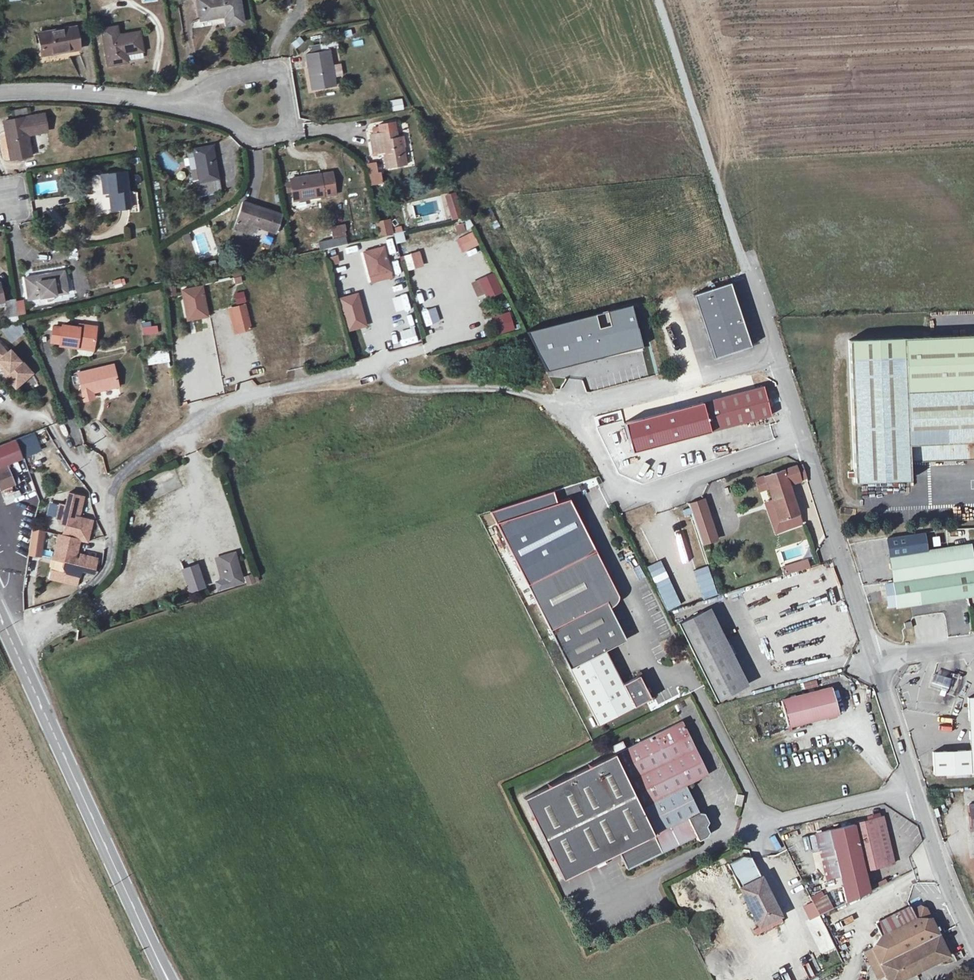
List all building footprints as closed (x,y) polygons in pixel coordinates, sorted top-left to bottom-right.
[(201,19),(225,15),(227,24),(243,22),(239,0),(198,0),(201,19)] [(39,33),(42,55),(79,49),(76,27),(39,33)] [(102,29),(108,65),(127,62),(126,54),(143,51),(140,32),(118,35),(116,27),(102,29)] [(300,37),(291,43),(295,49),(304,43),(300,37)] [(312,90),(336,86),(330,50),(306,54),(312,90)] [(392,111),(404,110),(402,99),(390,100),(392,111)] [(1,119),(8,160),(30,155),(27,132),(41,130),(38,113),(1,119)] [(398,149),(396,137),(395,130),(369,136),(371,153),(381,150),(385,167),(407,162),(404,148),(398,149)] [(402,136),(396,137),(398,149),(404,148),(402,136)] [(212,146),(194,150),(200,182),(218,178),(216,169),(212,146)] [(188,151),(193,183),(200,182),(194,150),(188,151)] [(369,186),(382,184),(379,162),(366,163),(369,186)] [(102,175),(104,192),(111,192),(112,210),(132,207),(128,171),(102,175)] [(332,173),(291,179),(294,200),(335,194),(332,173)] [(200,182),(193,183),(194,183),(196,196),(220,191),(218,178),(200,182)] [(56,179),(35,182),(36,194),(58,191),(56,179)] [(217,194),(197,197),(199,206),(219,202),(217,194)] [(456,195),(442,199),(448,221),(462,217),(456,195)] [(243,202),(234,229),(252,235),(255,226),(275,233),(281,215),(243,202)] [(407,229),(418,226),(412,205),(401,208),(407,229)] [(375,222),(380,238),(394,233),(389,218),(375,222)] [(454,226),(458,235),(466,231),(462,222),(454,226)] [(345,224),(331,227),(334,241),(346,238),(345,230),(346,230),(345,224)] [(401,226),(393,228),(397,244),(406,241),(401,226)] [(455,238),(462,253),(479,245),(472,230),(455,238)] [(385,248),(366,252),(371,274),(390,269),(385,248)] [(407,271),(424,266),(420,251),(403,256),(407,271)] [(333,265),(340,263),(338,254),(331,256),(333,265)] [(204,274),(217,270),(215,261),(202,264),(204,274)] [(65,273),(27,279),(30,299),(68,293),(65,273)] [(491,273),(478,280),(487,298),(500,291),(491,273)] [(114,288),(125,284),(123,277),(112,281),(114,288)] [(714,357),(742,348),(737,333),(746,330),(729,282),(692,294),(714,357)] [(202,287),(184,290),(189,318),(207,315),(202,287)] [(371,354),(421,341),(407,287),(393,291),(401,322),(399,322),(399,323),(366,332),(371,354)] [(234,294),(237,305),(247,302),(243,291),(234,294)] [(357,294),(340,299),(349,331),(366,326),(357,294)] [(431,295),(416,298),(420,314),(435,311),(431,295)] [(5,301),(9,317),(20,316),(17,299),(5,301)] [(546,371),(642,347),(631,304),(526,331),(527,333),(537,352),(546,371)] [(247,305),(234,308),(240,332),(253,329),(247,305)] [(7,343),(26,335),(19,321),(1,328),(7,343)] [(157,323),(141,324),(142,336),(158,335),(157,323)] [(77,345),(93,347),(96,327),(79,324),(79,328),(62,325),(62,328),(53,327),(51,342),(60,343),(59,345),(77,347),(77,345)] [(737,333),(742,348),(751,345),(746,330),(737,333)] [(848,339),(854,482),(910,479),(909,460),(973,457),(973,334),(848,339)] [(5,373),(4,374),(15,388),(32,373),(20,360),(19,360),(10,350),(7,352),(0,345),(0,367),(5,373)] [(93,352),(93,347),(77,345),(77,347),(77,349),(79,352),(82,353),(89,355),(91,354),(93,352)] [(148,351),(148,364),(169,363),(169,351),(148,351)] [(101,387),(102,390),(118,386),(113,365),(78,373),(84,400),(92,399),(90,390),(101,387)] [(566,393),(584,392),(583,378),(565,379),(566,393)] [(702,403),(709,431),(770,415),(762,386),(702,403)] [(90,390),(92,399),(94,398),(92,392),(102,390),(101,387),(90,390)] [(5,495),(13,492),(11,485),(13,484),(7,467),(9,466),(8,464),(23,458),(15,439),(0,445),(0,483),(5,495)] [(802,463),(795,466),(800,480),(807,478),(802,463)] [(782,518),(786,528),(801,523),(788,484),(800,480),(795,466),(755,479),(759,490),(768,487),(772,499),(779,519),(782,518)] [(21,495),(32,491),(28,480),(17,484),(21,495)] [(84,496),(69,493),(67,506),(61,504),(58,518),(62,525),(67,526),(65,536),(63,535),(57,560),(68,562),(67,567),(71,573),(84,576),(85,570),(98,573),(101,558),(84,555),(83,559),(79,559),(83,540),(91,541),(95,520),(76,516),(77,512),(81,513),(84,496)] [(779,519),(772,499),(765,501),(775,532),(786,528),(782,518),(779,519)] [(699,538),(713,533),(702,503),(688,508),(699,538)] [(36,528),(32,550),(41,552),(45,530),(36,528)] [(890,556),(897,606),(973,594),(973,544),(890,556)] [(515,562),(527,585),(561,567),(549,545),(515,562)] [(620,550),(623,563),(634,561),(631,548),(620,550)] [(225,587),(244,582),(235,553),(216,559),(225,587)] [(561,567),(527,585),(598,725),(650,698),(638,675),(622,684),(605,650),(619,643),(622,633),(606,601),(618,595),(600,561),(583,556),(561,567)] [(783,574),(809,566),(807,559),(781,567),(783,574)] [(199,564),(181,569),(188,594),(206,589),(199,564)] [(253,575),(244,576),(246,585),(254,583),(253,575)] [(703,599),(717,595),(712,577),(698,582),(703,599)] [(667,611),(681,604),(676,594),(662,601),(667,611)] [(741,688),(703,611),(678,623),(717,700),(741,688)] [(947,694),(951,678),(933,674),(930,690),(947,694)] [(839,713),(832,687),(780,700),(788,726),(839,713)] [(968,697),(970,750),(933,751),(934,774),(973,772),(973,697),(968,697)] [(682,720),(591,764),(587,764),(586,767),(550,784),(547,783),(546,786),(523,798),(531,816),(531,819),(534,820),(551,856),(550,860),(553,861),(562,879),(585,868),(588,869),(590,866),(619,851),(627,869),(696,836),(698,840),(706,836),(709,832),(705,826),(708,822),(703,813),(699,812),(686,785),(708,774),(682,720)] [(743,795),(737,794),(735,804),(741,805),(743,795)] [(833,829),(843,875),(864,870),(894,863),(883,817),(833,829)] [(830,877),(843,875),(833,829),(820,831),(830,877)] [(778,851),(784,848),(775,831),(769,834),(778,851)] [(751,857),(742,856),(727,864),(758,926),(780,915),(751,857)] [(864,870),(843,875),(849,900),(869,891),(864,870)] [(812,902),(802,907),(809,921),(833,909),(824,890),(810,897),(812,902)] [(932,922),(930,918),(916,918),(881,936),(872,947),(864,951),(873,969),(881,965),(888,979),(899,979),(949,955),(938,934),(935,927),(932,922)]
